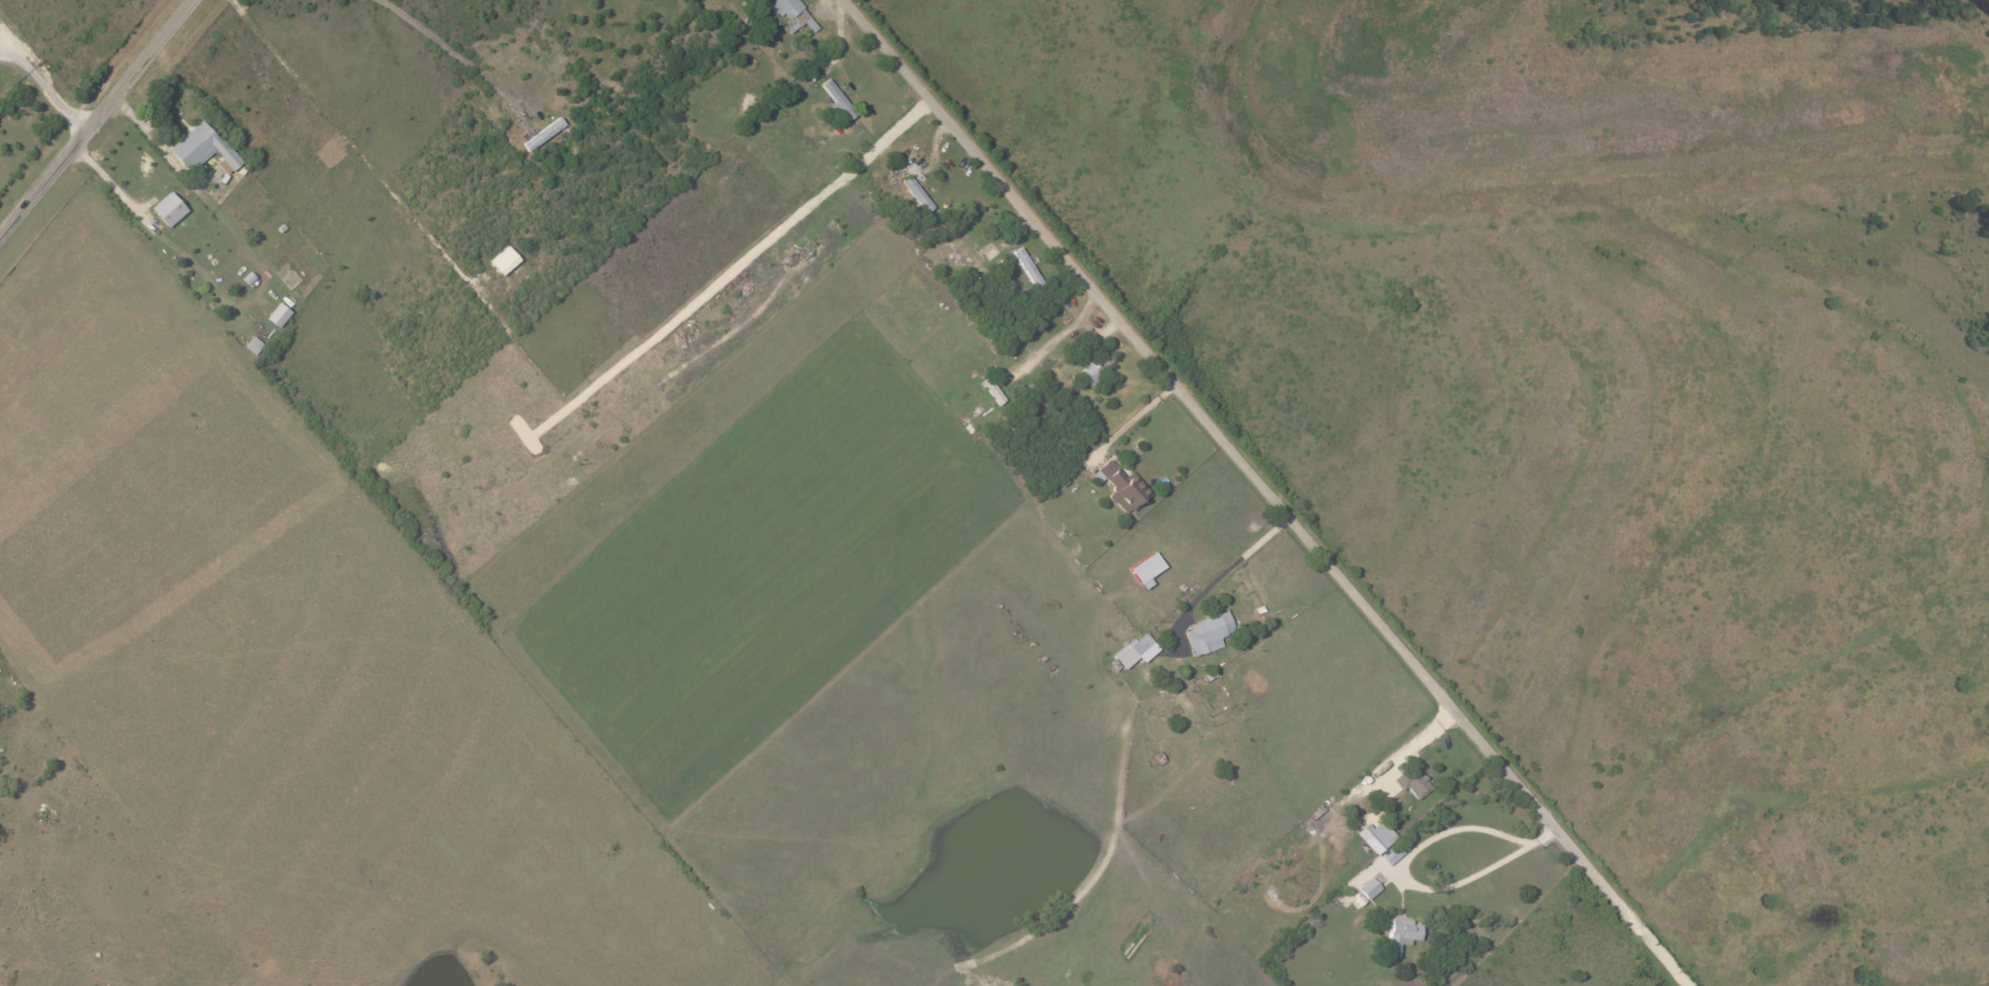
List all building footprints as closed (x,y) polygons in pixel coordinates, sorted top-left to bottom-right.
[(775,17),(783,11),(792,23),(786,28),(789,33),(804,22),(812,33),(818,28),(797,0),(774,0),(766,6),(775,17)] [(834,102),(831,104),(846,123),(858,113),(829,78),(820,85),(834,102)] [(241,163),(204,119),(169,148),(189,173),(215,151),(222,160),(218,163),(228,175),(241,163)] [(934,207),(911,176),(902,182),(925,214),(934,207)] [(167,227),(188,211),(172,191),(151,207),(167,227)] [(521,259),(508,245),(489,262),(503,276),(521,259)] [(1046,285),(1021,247),(1011,253),(1037,291),(1046,285)] [(267,318),(279,328),(292,312),(279,302),(267,318)] [(244,347),(256,356),(264,344),(252,335),(244,347)] [(1093,390),(1104,378),(1100,374),(1113,361),(1102,349),(1077,373),(1093,390)] [(1005,401),(989,376),(981,382),(997,406),(1005,401)] [(1127,515),(1143,501),(1139,496),(1146,490),(1131,472),(1126,476),(1111,459),(1091,475),(1099,484),(1106,478),(1116,490),(1110,496),(1127,515)] [(1154,583),(1150,577),(1166,566),(1156,551),(1130,567),(1144,589),(1154,583)] [(1223,647),(1220,636),(1235,631),(1229,612),(1183,627),(1192,656),(1223,647)] [(1143,662),(1158,651),(1146,635),(1137,643),(1134,639),(1113,655),(1124,669),(1140,657),(1143,662)] [(1402,790),(1406,787),(1417,799),(1431,786),(1413,765),(1395,781),(1402,790)] [(1373,828),(1369,824),(1357,834),(1376,855),(1396,837),(1382,821),(1373,828)] [(1381,887),(1366,870),(1352,883),(1368,900),(1381,887)] [(1390,919),(1387,955),(1399,956),(1400,944),(1410,944),(1410,939),(1419,940),(1421,922),(1390,919)]
